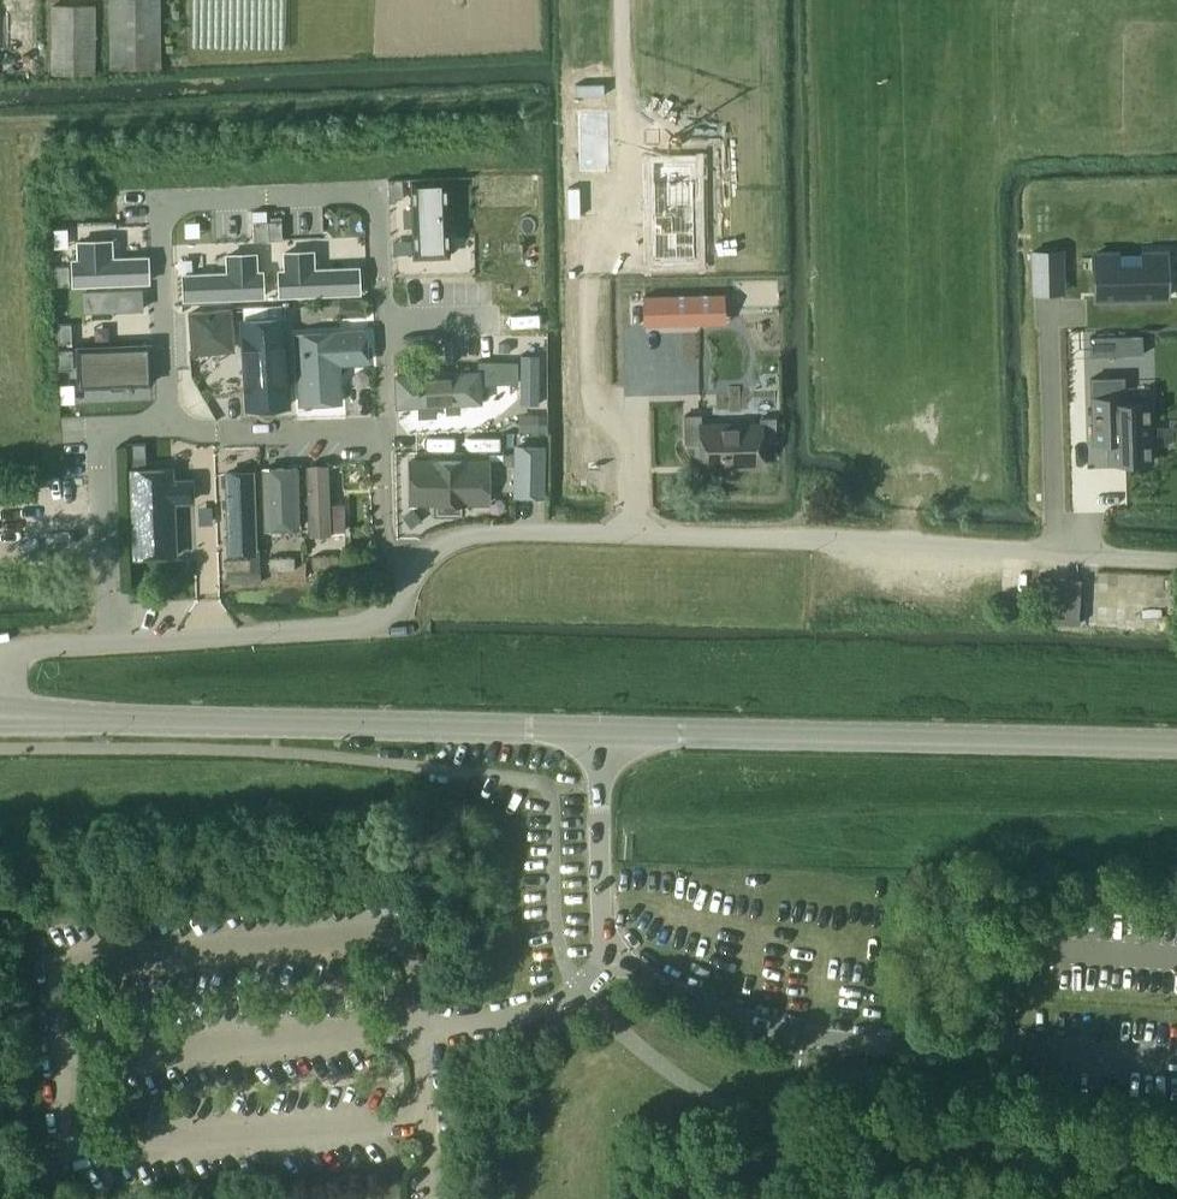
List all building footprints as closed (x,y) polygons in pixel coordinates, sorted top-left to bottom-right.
[(161,69),(160,0),(108,0),(109,69),(161,69)] [(95,36),(95,6),(50,6),(51,75),(95,75),(95,61),(95,39),(97,39),(97,36),(95,36)] [(609,109),(577,110),(578,173),(610,173),(609,109)] [(694,165),(651,166),(652,259),(695,258),(694,165)] [(401,180),(387,180),(388,200),(402,199),(401,180)] [(281,221),(267,222),(267,241),(282,240),(281,221)] [(267,222),(252,222),(253,241),(267,241),(267,222)] [(1060,251),(1033,251),(1033,271),(1061,271),(1060,251)] [(1095,254),(1094,254),(1095,287),(1096,287),(1096,291),(1104,291),(1104,300),(1164,298),(1166,298),(1165,265),(1142,265),(1141,252),(1118,253),(1118,252),(1095,253),(1095,254)] [(69,266),(54,267),(55,286),(69,286),(69,266)] [(723,310),(722,294),(643,296),(644,325),(700,324),(700,320),(699,310),(705,310),(723,310)] [(213,335),(232,333),(230,309),(189,312),(192,353),(215,351),(213,335)] [(278,317),(234,320),(241,412),(285,408),(278,317)] [(71,324),(56,324),(57,344),(72,343),(71,324)] [(296,404),(337,402),(335,367),(367,365),(365,328),(292,332),(296,404)] [(1111,336),(1089,337),(1090,356),(1111,355),(1111,336)] [(72,350),(58,351),(58,370),(73,370),(72,350)] [(470,372),(399,375),(400,409),(473,406),(472,373),(470,372)] [(1109,442),(1109,463),(1151,462),(1149,402),(1124,403),(1123,377),(1090,378),(1092,442),(1109,442)] [(537,415),(524,415),(524,431),(537,431),(537,415)] [(699,445),(699,468),(762,467),(761,443),(776,443),(776,418),(760,419),(760,425),(700,426),(700,416),(682,417),(683,446),(699,445)] [(145,443),(125,444),(126,458),(145,458),(145,443)] [(486,464),(406,462),(406,506),(485,507),(486,464)] [(326,505),(324,466),(301,467),(303,537),(340,536),(339,505),(326,505)] [(171,481),(170,469),(130,470),(125,470),(127,561),(168,560),(166,503),(182,502),(181,480),(171,481)] [(284,471),(258,472),(261,558),(268,558),(287,557),(286,543),(295,543),(294,524),(286,524),(284,471)] [(248,476),(219,477),(222,559),(225,559),(250,558),(251,558),(248,476)] [(337,556),(313,556),(313,570),(337,569),(337,556)] [(287,557),(268,558),(269,571),(294,570),(293,557),(287,557)] [(250,558),(225,559),(226,573),(251,572),(250,558)] [(1035,578),(1034,593),(1050,594),(1050,579),(1035,578)]
